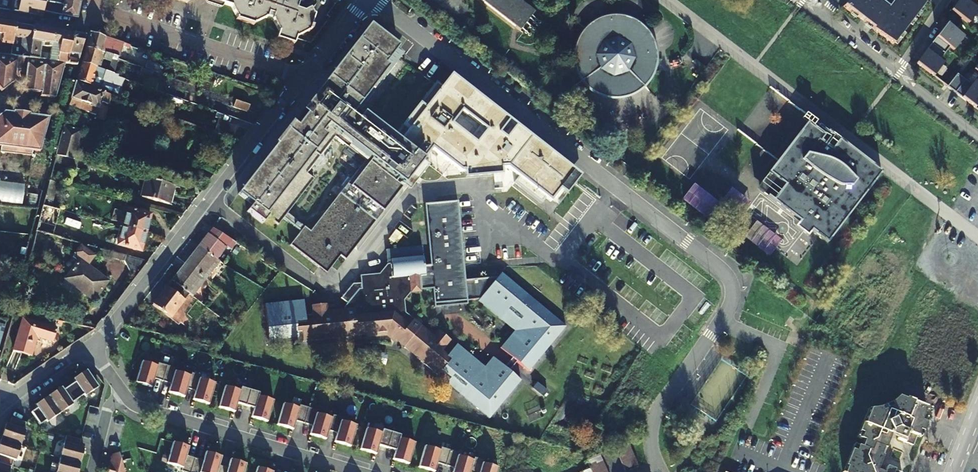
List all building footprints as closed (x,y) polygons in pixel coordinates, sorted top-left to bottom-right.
[(43,11),(43,10),(45,0),(21,0),(21,1),(19,11),(42,15),(43,11)] [(43,10),(43,11),(76,16),(79,0),(45,0),(43,10)] [(278,32),(296,38),(296,37),(306,32),(309,32),(314,14),(312,13),(310,7),(304,10),(296,8),(299,1),(297,0),(211,0),(230,6),(236,18),(235,20),(253,26),(254,23),(265,18),(272,20),(278,31),(278,32)] [(519,0),(481,0),(519,30),(534,11),(519,0)] [(923,6),(915,0),(895,0),(888,9),(877,0),(849,0),(843,8),(852,15),(854,13),(874,27),(872,30),(893,46),(923,6)] [(951,11),(955,14),(969,25),(977,12),(977,10),(975,8),(977,4),(977,0),(960,0),(951,11)] [(640,92),(652,80),(654,77),(659,61),(658,45),(650,30),(638,19),(622,14),(605,15),(593,21),(581,33),(575,48),(575,65),(581,80),(593,92),(608,98),(625,98),(640,92)] [(3,34),(1,43),(13,44),(16,24),(0,21),(0,34),(3,34)] [(27,58),(33,26),(16,24),(13,44),(11,55),(17,56),(27,58)] [(964,38),(947,25),(916,64),(934,77),(944,64),(940,61),(950,48),(954,51),(964,38)] [(52,44),(49,60),(56,61),(62,31),(33,26),(27,58),(38,59),(42,42),(52,44)] [(66,63),(67,63),(68,61),(73,34),(73,33),(62,31),(56,61),(66,63)] [(100,51),(105,52),(113,55),(118,56),(123,42),(119,40),(105,36),(90,32),(86,47),(100,51)] [(275,38),(293,44),(296,38),(278,32),(275,38)] [(85,35),(73,33),(73,34),(68,61),(67,63),(75,64),(77,64),(85,35)] [(347,54),(238,194),(252,205),(246,212),(262,224),(267,217),(278,225),(283,218),(286,214),(313,179),(306,173),(313,165),(316,167),(322,158),(319,156),(334,137),(365,161),(350,180),(347,178),(340,186),(343,188),(309,232),(303,227),(300,232),(290,245),(318,268),(324,261),(331,267),(340,256),(345,260),(401,188),(394,182),(397,179),(404,184),(413,172),(420,177),(429,164),(423,159),(429,151),(442,161),(443,160),(451,165),(450,167),(469,142),(429,111),(431,108),(425,103),(413,117),(408,113),(399,125),(401,127),(389,144),(351,115),(356,109),(358,111),(395,63),(368,42),(363,48),(360,46),(350,59),(346,56),(347,54)] [(96,66),(101,67),(104,58),(105,52),(100,51),(86,47),(81,63),(96,67),(96,66)] [(105,52),(104,58),(111,61),(113,55),(105,52)] [(0,54),(0,89),(2,92),(14,82),(15,71),(17,56),(11,55),(0,54)] [(108,70),(113,72),(118,56),(113,55),(111,61),(108,70)] [(27,58),(17,56),(15,71),(25,73),(27,58)] [(148,57),(145,64),(157,68),(160,61),(148,57)] [(49,60),(38,59),(27,58),(25,73),(23,90),(42,93),(42,96),(56,98),(66,63),(56,61),(49,60)] [(151,67),(136,62),(134,69),(149,74),(151,67)] [(96,67),(81,63),(76,80),(99,88),(104,70),(96,67)] [(947,88),(975,109),(977,105),(977,84),(975,82),(972,86),(957,75),(947,88)] [(99,91),(76,83),(71,99),(99,108),(103,98),(109,100),(110,95),(99,91)] [(248,109),(250,101),(237,96),(234,104),(248,109)] [(14,113),(4,111),(0,114),(0,152),(31,156),(32,151),(39,151),(49,118),(30,115),(29,118),(13,115),(14,113)] [(794,147),(772,176),(760,191),(799,222),(811,231),(826,243),(881,172),(839,140),(831,149),(820,141),(828,131),(810,118),(790,144),(794,147)] [(60,155),(72,159),(80,131),(64,126),(56,154),(57,154),(60,155)] [(579,176),(515,126),(488,161),(505,174),(502,178),(548,215),(579,176)] [(768,173),(772,176),(794,147),(790,144),(768,173)] [(91,163),(89,163),(72,159),(60,155),(57,154),(56,154),(54,161),(89,170),(91,163)] [(174,186),(144,178),(139,195),(169,204),(174,186)] [(49,180),(44,198),(52,200),(57,182),(53,181),(49,180)] [(718,204),(693,184),(682,199),(707,218),(718,204)] [(749,203),(731,188),(718,204),(737,219),(749,203)] [(416,357),(438,375),(441,371),(450,378),(447,384),(459,394),(489,418),(520,380),(509,371),(516,361),(528,371),(565,326),(535,301),(524,291),(501,273),(498,277),(465,280),(463,263),(458,201),(424,204),(430,265),(423,266),(422,248),(389,252),(391,264),(387,264),(376,277),(372,277),(372,274),(360,275),(360,283),(352,284),(341,298),(347,303),(344,307),(344,309),(328,311),(327,304),(311,305),(312,314),(305,315),(303,300),(265,304),(268,341),(298,338),(297,332),(301,331),(303,342),(330,339),(330,338),(387,332),(417,357),(416,357)] [(42,205),(35,230),(38,231),(52,235),(60,209),(46,206),(43,205),(42,205)] [(120,226),(145,233),(151,214),(127,207),(125,216),(122,215),(120,226)] [(283,218),(300,232),(303,227),(286,214),(283,218)] [(769,255),(781,241),(755,221),(744,236),(769,255)] [(811,231),(799,222),(794,227),(807,237),(811,231)] [(145,233),(120,226),(117,236),(119,236),(117,244),(140,251),(145,233)] [(231,239),(213,227),(208,233),(207,234),(197,246),(216,260),(231,239)] [(21,232),(0,230),(0,242),(20,244),(21,232)] [(78,261),(65,278),(93,300),(108,281),(87,265),(98,250),(98,248),(82,243),(81,246),(73,257),(78,261)] [(224,264),(216,260),(197,246),(184,263),(209,282),(224,264)] [(142,268),(148,261),(146,261),(129,256),(127,263),(142,268)] [(184,263),(171,280),(189,294),(196,299),(209,282),(184,263)] [(189,294),(171,280),(152,304),(170,318),(189,294)] [(23,317),(13,350),(32,356),(37,337),(53,341),(57,327),(23,317)] [(875,410),(870,410),(867,410),(856,439),(884,450),(891,433),(897,436),(896,440),(912,446),(916,436),(918,431),(922,432),(925,424),(920,422),(937,379),(944,382),(939,394),(961,403),(970,381),(965,374),(960,364),(959,362),(957,355),(957,349),(942,343),(940,349),(932,346),(930,352),(924,350),(912,379),(917,381),(914,386),(909,401),(898,396),(897,398),(892,402),(884,407),(880,409),(875,410)] [(157,366),(142,361),(135,382),(145,385),(151,387),(154,378),(162,381),(167,365),(158,363),(157,366)] [(176,368),(167,365),(162,381),(171,383),(168,392),(177,395),(184,397),(186,388),(190,376),(175,371),(176,368)] [(86,371),(72,380),(74,383),(68,387),(77,399),(83,395),(84,397),(97,388),(86,371)] [(191,373),(190,376),(186,388),(195,391),(193,399),(202,402),(208,404),(215,383),(199,379),(200,375),(191,373)] [(245,406),(250,390),(241,387),(240,391),(224,386),(218,407),(226,409),(234,412),(237,403),(245,406)] [(63,390),(61,388),(47,397),(59,414),(73,405),(71,403),(77,399),(68,387),(63,390)] [(259,393),(250,390),(245,406),(254,408),(251,417),(259,419),(267,422),(273,401),(258,396),(259,393)] [(33,417),(39,425),(45,422),(46,423),(59,414),(47,397),(34,406),(36,409),(30,413),(33,417)] [(303,423),(308,408),(299,405),(298,408),(283,404),(277,425),(286,427),(293,429),(295,421),(303,423)] [(317,410),(308,408),(303,423),(312,426),(309,434),(317,437),(325,439),(328,430),(332,418),(316,413),(317,410)] [(342,418),(332,415),(332,418),(328,430),(337,433),(334,442),(342,444),(350,446),(356,425),(341,421),(342,418)] [(5,424),(0,438),(0,440),(19,446),(25,431),(23,430),(25,423),(10,419),(8,425),(5,424)] [(381,433),(366,428),(360,449),(367,451),(376,454),(378,445),(386,448),(391,432),(382,430),(381,433)] [(400,435),(391,432),(386,448),(395,450),(392,459),(398,461),(408,464),(414,443),(399,438),(400,435)] [(65,437),(64,444),(63,444),(59,460),(80,465),(84,449),(79,448),(81,441),(78,441),(65,437)] [(881,456),(884,450),(856,439),(854,445),(881,456)] [(11,467),(13,461),(14,461),(19,446),(0,440),(0,464),(11,467)] [(173,442),(166,463),(182,468),(181,471),(184,471),(190,471),(194,458),(186,456),(189,447),(182,445),(173,442)] [(630,448),(627,442),(613,447),(624,471),(625,471),(638,466),(630,448)] [(854,445),(842,471),(875,471),(881,456),(854,445)] [(440,450),(424,446),(418,467),(427,469),(434,471),(437,463),(445,465),(449,450),(441,447),(440,450)] [(449,450),(445,465),(453,468),(452,471),(469,471),(473,460),(458,456),(458,452),(449,450)] [(194,458),(190,471),(217,471),(219,465),(221,457),(213,454),(205,452),(203,461),(194,458)] [(119,453),(111,455),(107,471),(124,471),(119,453)] [(592,471),(608,471),(601,458),(600,453),(594,456),(586,459),(590,468),(592,471)] [(469,471),(496,471),(498,468),(482,463),(483,460),(474,457),(473,460),(469,471)] [(219,465),(217,471),(244,471),(246,464),(238,462),(230,459),(227,468),(219,465)] [(59,460),(56,471),(78,471),(80,465),(59,460)] [(0,464),(0,471),(9,471),(11,467),(0,464)]
